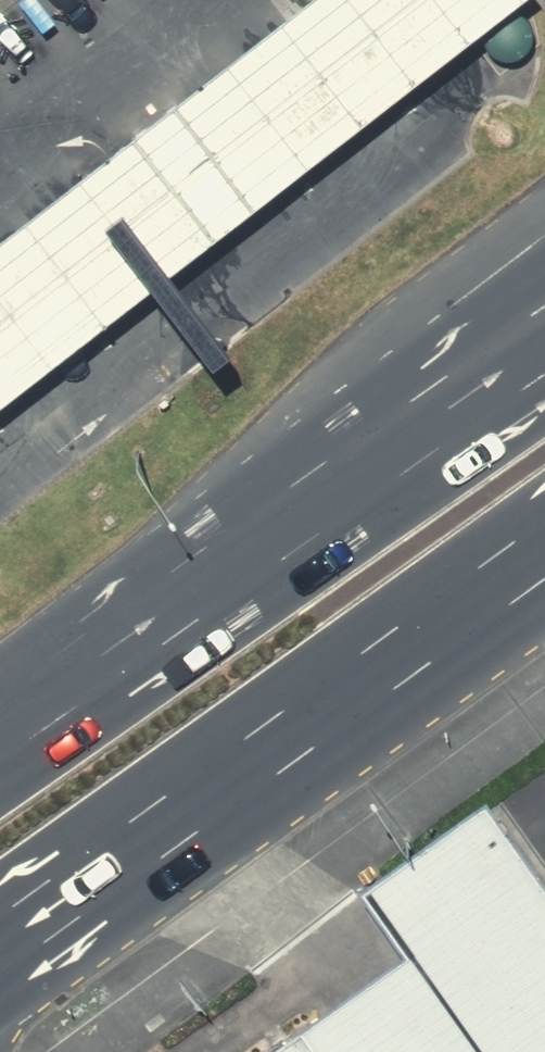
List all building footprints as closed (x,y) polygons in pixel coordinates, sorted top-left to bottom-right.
[(0,232),(0,396),(512,0),(300,0),(0,232)] [(338,1051),(544,1051),(544,879),(481,790),(353,883),(398,944),(307,1009),(338,1051)] [(307,1009),(247,1051),(338,1051),(307,1009)]
